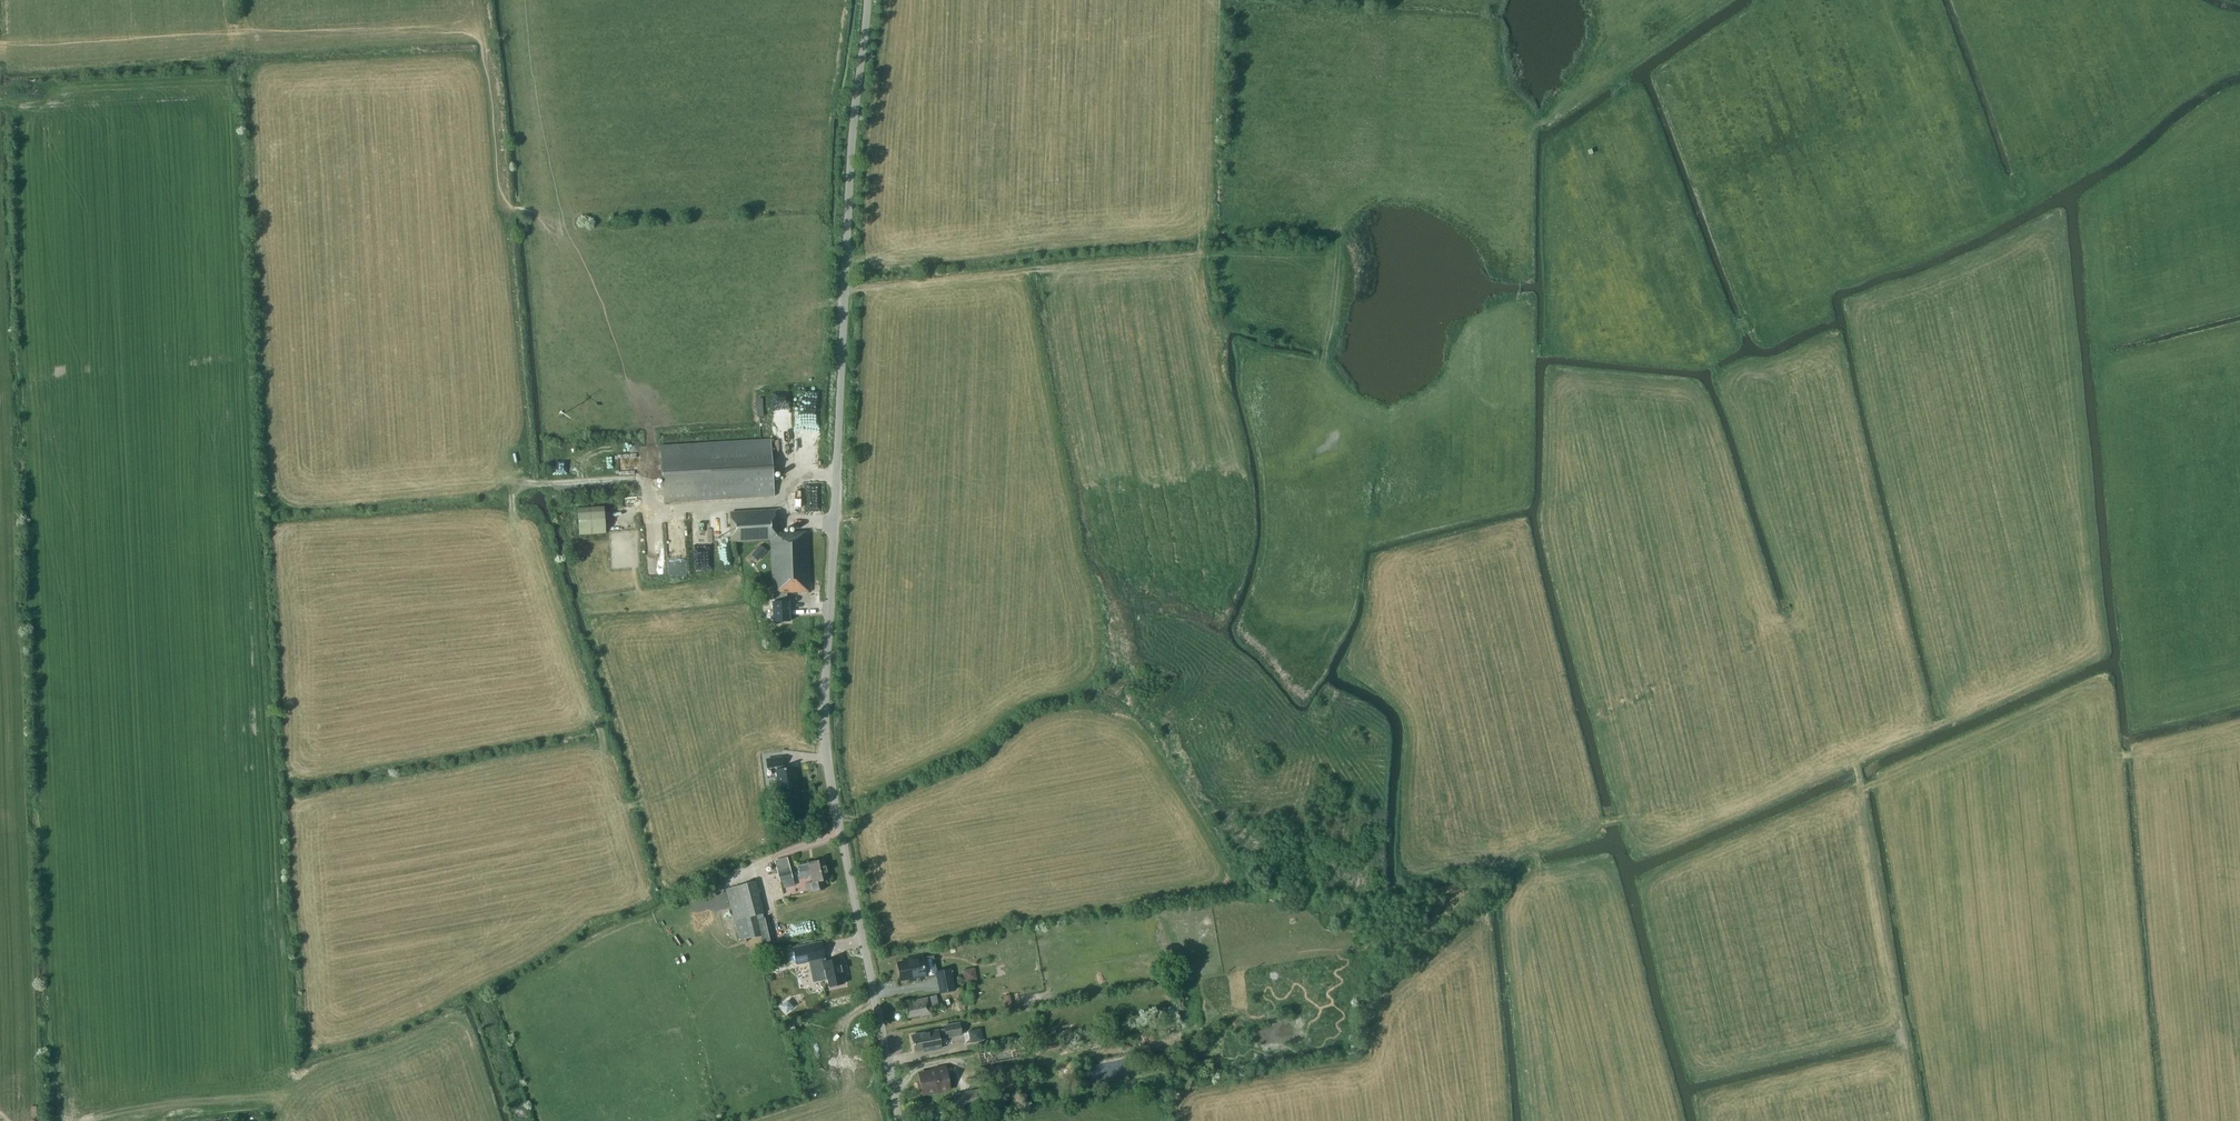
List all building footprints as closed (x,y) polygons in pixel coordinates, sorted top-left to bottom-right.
[(660,446),(663,503),(774,496),(770,439),(660,446)] [(573,511),(574,535),(605,533),(603,509),(573,511)] [(787,593),(811,592),(808,532),(776,534),(774,510),(730,513),(731,542),(771,540),(773,593),(774,593),(774,602),(772,602),(773,622),(790,621),(789,602),(787,602),(787,593)] [(755,550),(762,556),(766,551),(760,545),(755,550)] [(796,788),(793,767),(784,769),(783,757),(766,760),(767,767),(776,766),(779,790),(796,788)] [(775,862),(780,882),(793,879),(787,858),(775,862)] [(808,863),(797,866),(800,878),(811,875),(812,882),(806,883),(808,893),(824,889),(822,880),(829,879),(824,859),(808,863)] [(726,890),(735,922),(740,940),(751,937),(752,939),(761,936),(763,943),(774,941),(768,918),(757,920),(756,916),(764,914),(755,882),(726,890)] [(821,942),(793,948),(797,964),(811,961),(821,959),(825,958),(821,942)] [(906,962),(897,963),(900,980),(926,975),(926,977),(937,976),(936,971),(933,955),(923,957),(923,956),(905,959),(906,962)] [(813,967),(811,968),(814,981),(826,978),(827,978),(829,987),(843,984),(842,975),(843,975),(839,958),(825,961),(822,962),(821,959),(811,961),(813,967)] [(975,967),(963,968),(964,979),(975,979),(975,967)] [(951,968),(936,971),(937,976),(940,992),(955,989),(951,968)] [(1009,995),(1003,996),(1006,1008),(1012,1007),(1009,995)] [(914,1003),(905,1005),(908,1018),(920,1016),(920,1018),(931,1016),(930,1008),(939,1006),(936,996),(913,1001),(914,1003)] [(787,1002),(783,1006),(787,1010),(791,1007),(787,1002)] [(945,1029),(911,1035),(914,1051),(923,1050),(924,1051),(941,1048),(939,1036),(946,1035),(946,1038),(962,1035),(959,1023),(944,1026),(945,1029)] [(967,1031),(970,1042),(983,1039),(979,1027),(967,1031)] [(1050,1041),(1043,1042),(1045,1050),(1051,1049),(1050,1041)] [(978,1054),(981,1066),(1026,1058),(1024,1046),(978,1054)] [(934,1068),(935,1071),(919,1074),(923,1094),(938,1091),(939,1092),(946,1091),(947,1089),(950,1089),(945,1066),(934,1068)] [(954,1096),(956,1109),(989,1103),(986,1090),(954,1096)]
